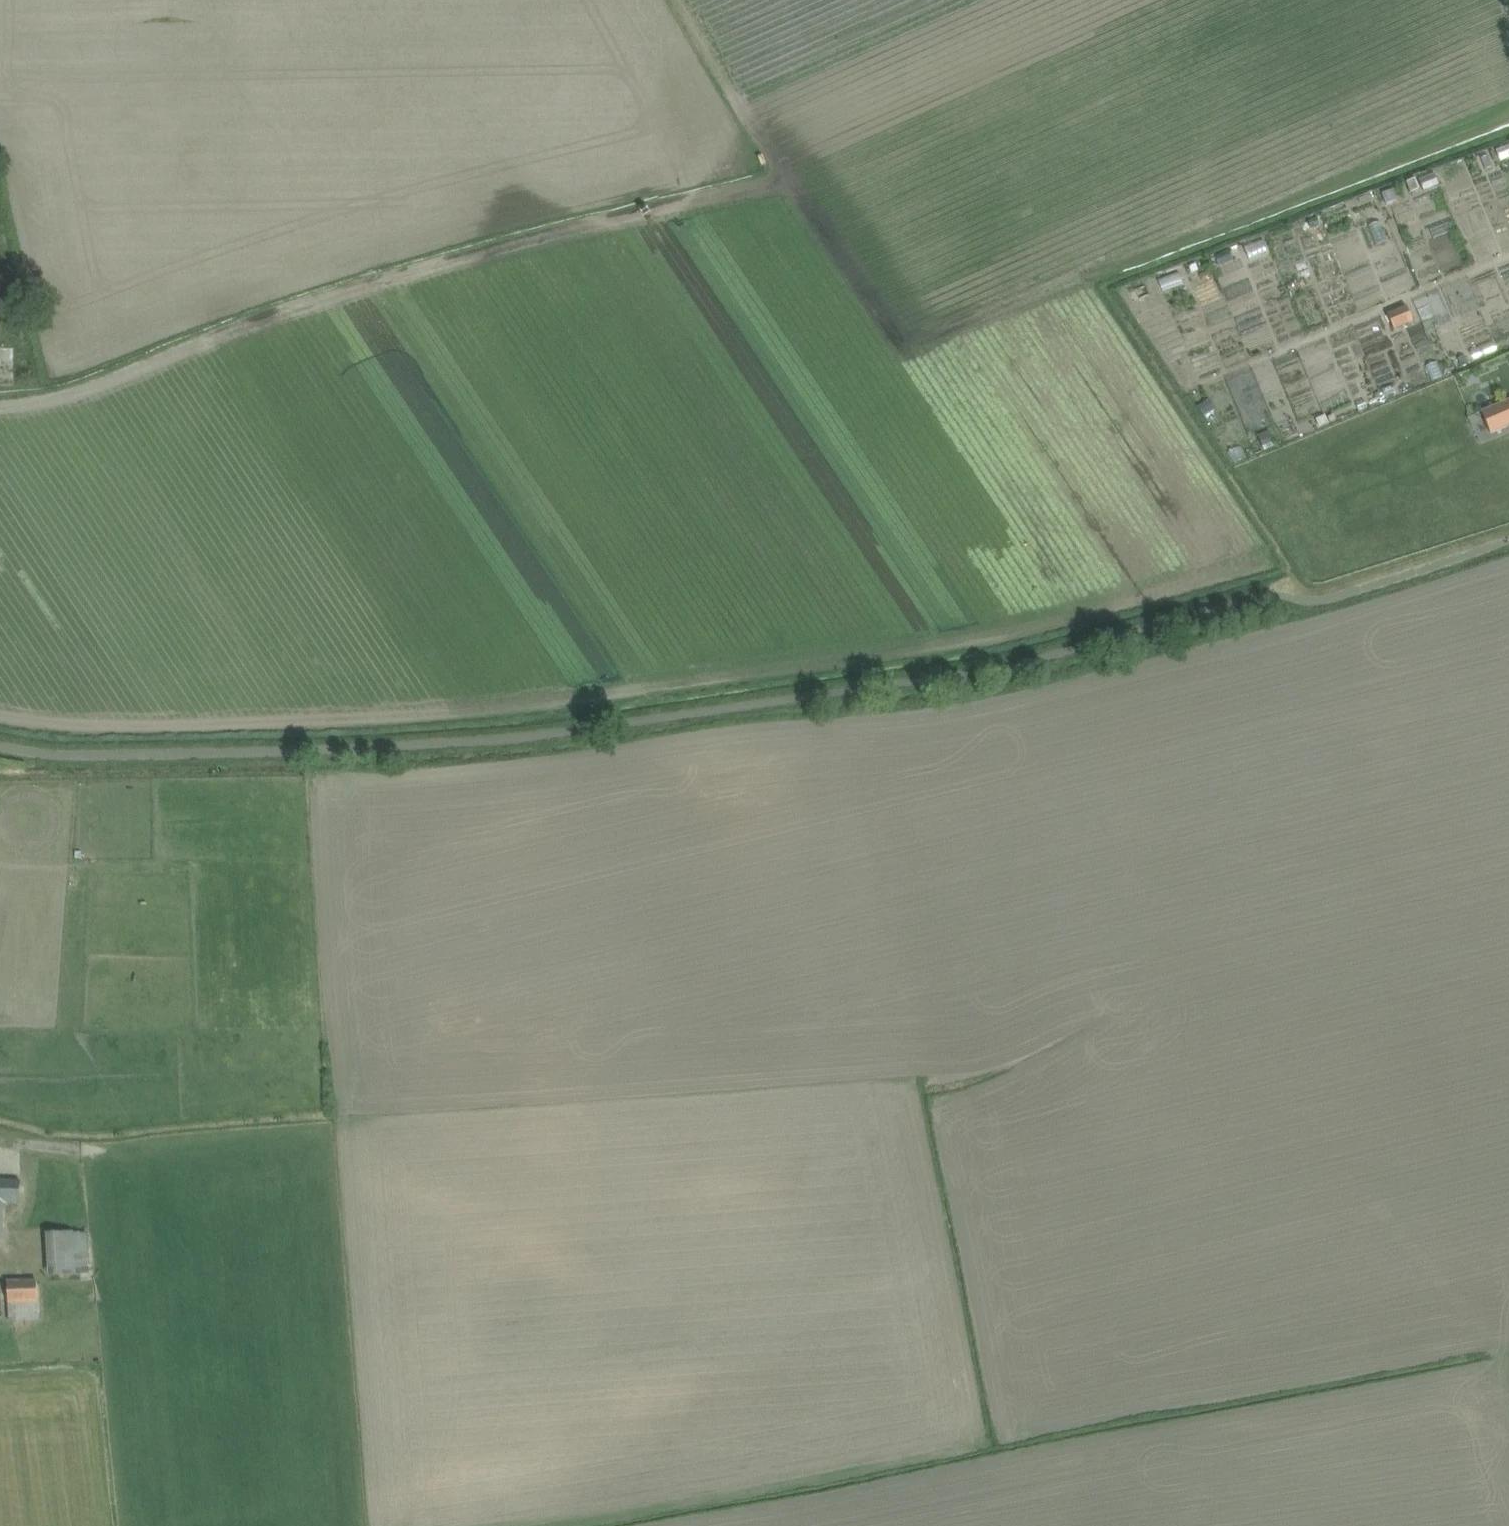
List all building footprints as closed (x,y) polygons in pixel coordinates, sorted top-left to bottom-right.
[(1229,251),(1216,256),(1219,265),(1233,260),(1229,251)] [(1386,313),(1393,330),(1412,323),(1405,305),(1386,313)] [(1481,411),(1490,433),(1508,424),(1508,399),(1481,411)] [(1207,403),(1199,408),(1205,417),(1213,412),(1207,403)] [(2,1241),(4,1202),(19,1203),(20,1181),(0,1180),(0,1241),(2,1241)] [(45,1231),(48,1274),(88,1271),(85,1228),(45,1231)] [(7,1280),(7,1319),(37,1318),(36,1279),(7,1280)]
